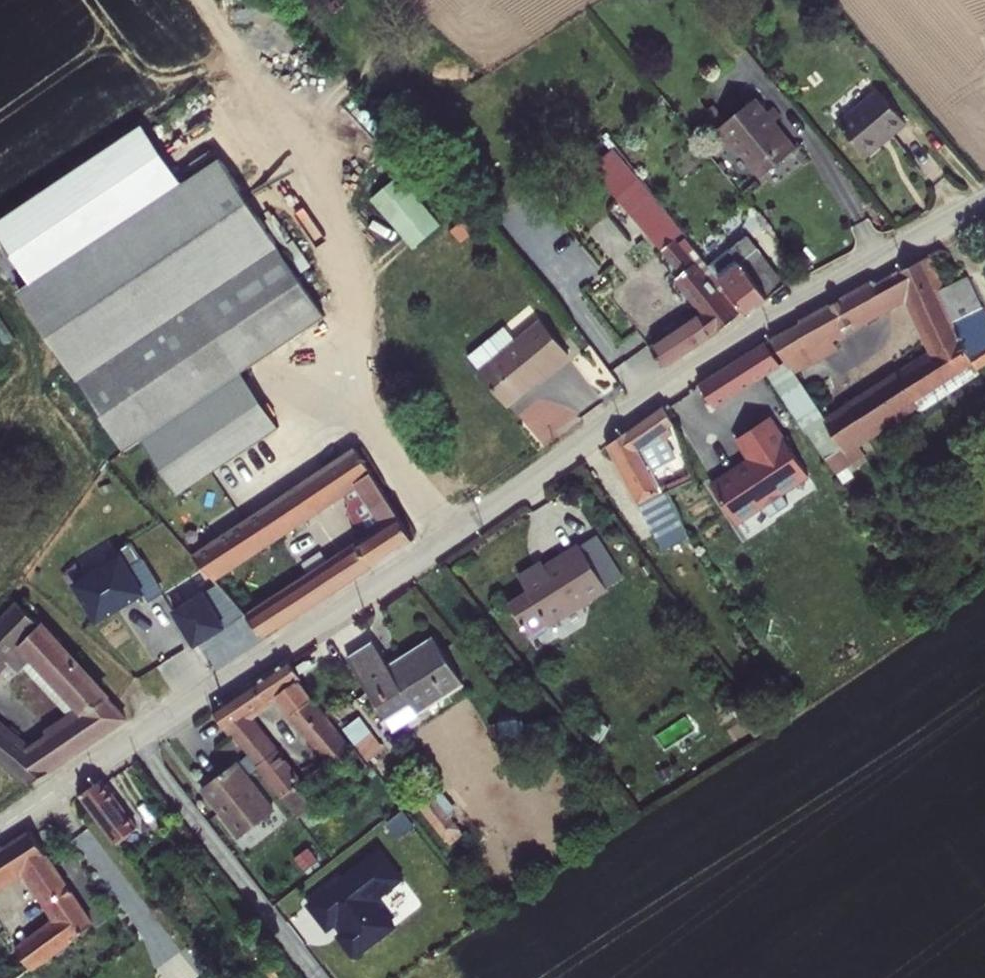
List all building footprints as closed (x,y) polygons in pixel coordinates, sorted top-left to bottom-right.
[(879,94),(840,126),(867,157),(906,124),(879,94)] [(764,180),(797,153),(776,128),(781,124),(771,112),(766,116),(756,104),(722,131),(729,142),(738,147),(764,180)] [(242,275),(280,249),(223,162),(23,295),(81,384),(242,275)] [(371,192),(407,248),(439,228),(403,171),(371,192)] [(726,332),(747,314),(711,267),(705,260),(637,174),(628,182),(634,189),(621,200),(684,276),(679,281),(707,315),(654,352),(667,372),(726,332)] [(749,239),(732,252),(711,267),(747,314),(749,316),(787,287),(749,239)] [(705,260),(711,267),(732,252),(725,243),(705,260)] [(127,453),(327,319),(280,249),(242,275),(81,384),(127,453)] [(984,360),(984,310),(970,279),(941,293),(938,287),(944,284),(931,260),(901,275),(911,298),(936,355),(878,395),(892,421),(915,406),(984,360)] [(911,298),(901,275),(880,286),(891,309),(911,298)] [(873,432),(859,408),(828,358),(839,351),(833,340),(891,309),(880,286),(877,287),(876,284),(803,321),(805,324),(774,342),(789,365),(783,369),(772,376),(828,461),(873,432)] [(545,326),(482,376),(510,408),(571,357),(545,326)] [(768,346),(704,386),(719,410),(772,376),(783,369),(768,346)] [(981,378),(978,374),(984,370),(984,360),(915,406),(922,414),(981,378)] [(244,375),(144,442),(181,498),(282,431),(244,375)] [(892,421),(878,395),(859,408),(873,432),(892,421)] [(619,441),(611,447),(666,553),(689,542),(679,518),(668,493),(663,495),(661,489),(653,474),(679,459),(669,439),(673,436),(671,430),(677,427),(676,423),(666,407),(657,412),(619,441)] [(821,492),(773,421),(740,442),(761,476),(723,501),(748,539),(776,521),(783,532),(800,520),(794,510),(821,492)] [(273,605),(238,567),(349,493),(358,487),(387,531),(377,537),(369,523),(362,529),(369,542),(360,548),(374,569),(392,558),(416,542),(358,452),(225,540),(195,560),(217,583),(244,615),(265,638),(291,622),(356,581),(342,559),(273,605)] [(663,495),(668,493),(693,481),(691,475),(661,489),(663,495)] [(668,493),(679,518),(699,509),(690,488),(695,486),(693,481),(668,493)] [(358,487),(349,493),(369,523),(377,537),(387,531),(358,487)] [(617,526),(598,538),(625,580),(644,568),(617,526)] [(551,627),(625,580),(598,538),(541,573),(538,569),(521,580),(531,595),(512,607),(535,643),(550,634),(551,627)] [(121,552),(70,584),(93,624),(143,595),(147,602),(165,593),(141,560),(131,545),(121,552)] [(356,581),(374,569),(360,548),(342,559),(356,581)] [(244,615),(217,583),(171,611),(194,648),(244,615)] [(127,722),(65,653),(17,604),(2,621),(0,623),(0,669),(7,662),(18,673),(24,668),(34,658),(84,714),(73,722),(49,738),(68,762),(127,722)] [(377,647),(351,662),(386,717),(411,702),(417,710),(447,691),(449,695),(466,685),(438,641),(392,668),(377,647)] [(34,658),(24,668),(73,722),(84,714),(34,658)] [(254,688),(267,707),(278,699),(331,765),(350,749),(302,687),(303,681),(303,680),(291,664),(278,672),(254,688)] [(254,688),(234,701),(249,721),(267,707),(254,688)] [(447,691),(417,710),(419,713),(449,695),(447,691)] [(269,747),(249,721),(234,701),(215,713),(230,735),(239,742),(285,801),(304,786),(272,744),(269,747)] [(31,787),(51,774),(27,753),(0,731),(0,762),(31,787)] [(68,762),(49,738),(27,753),(51,774),(68,762)] [(304,786),(285,801),(300,820),(369,766),(354,747),(350,749),(331,765),(304,786)] [(238,766),(205,792),(243,839),(275,814),(238,766)] [(104,784),(82,800),(116,846),(137,830),(104,784)] [(461,830),(431,791),(417,801),(447,841),(461,830)] [(406,816),(390,828),(401,842),(417,830),(406,816)] [(32,833),(0,855),(0,888),(25,871),(57,919),(15,951),(31,973),(95,927),(32,833)] [(405,883),(382,853),(310,909),(330,934),(342,924),(349,934),(341,940),(355,959),(362,954),(364,956),(397,930),(377,904),(405,883)] [(303,858),(290,868),(300,882),(314,871),(303,858)]
